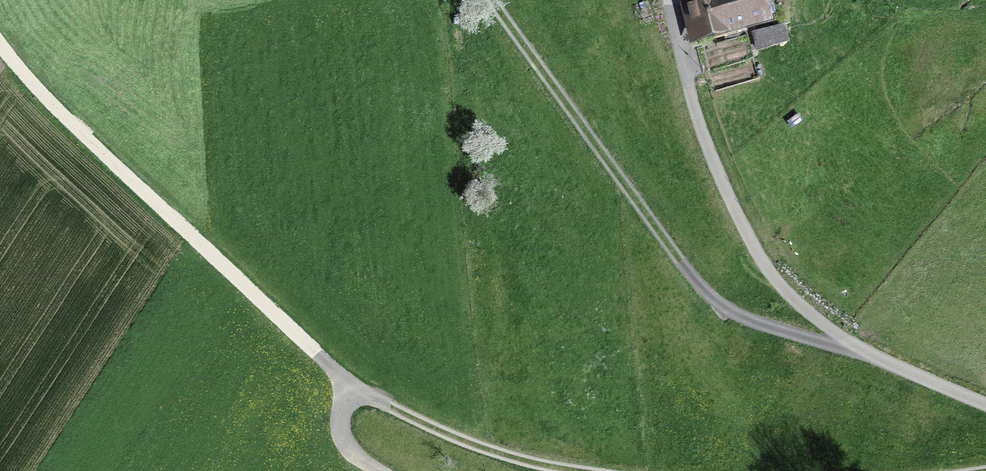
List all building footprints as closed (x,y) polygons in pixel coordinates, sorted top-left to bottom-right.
[(687,3),(696,40),(766,22),(762,5),(770,3),(769,0),(700,0),(687,3)] [(783,27),(753,35),(757,50),(788,42),(783,27)]
